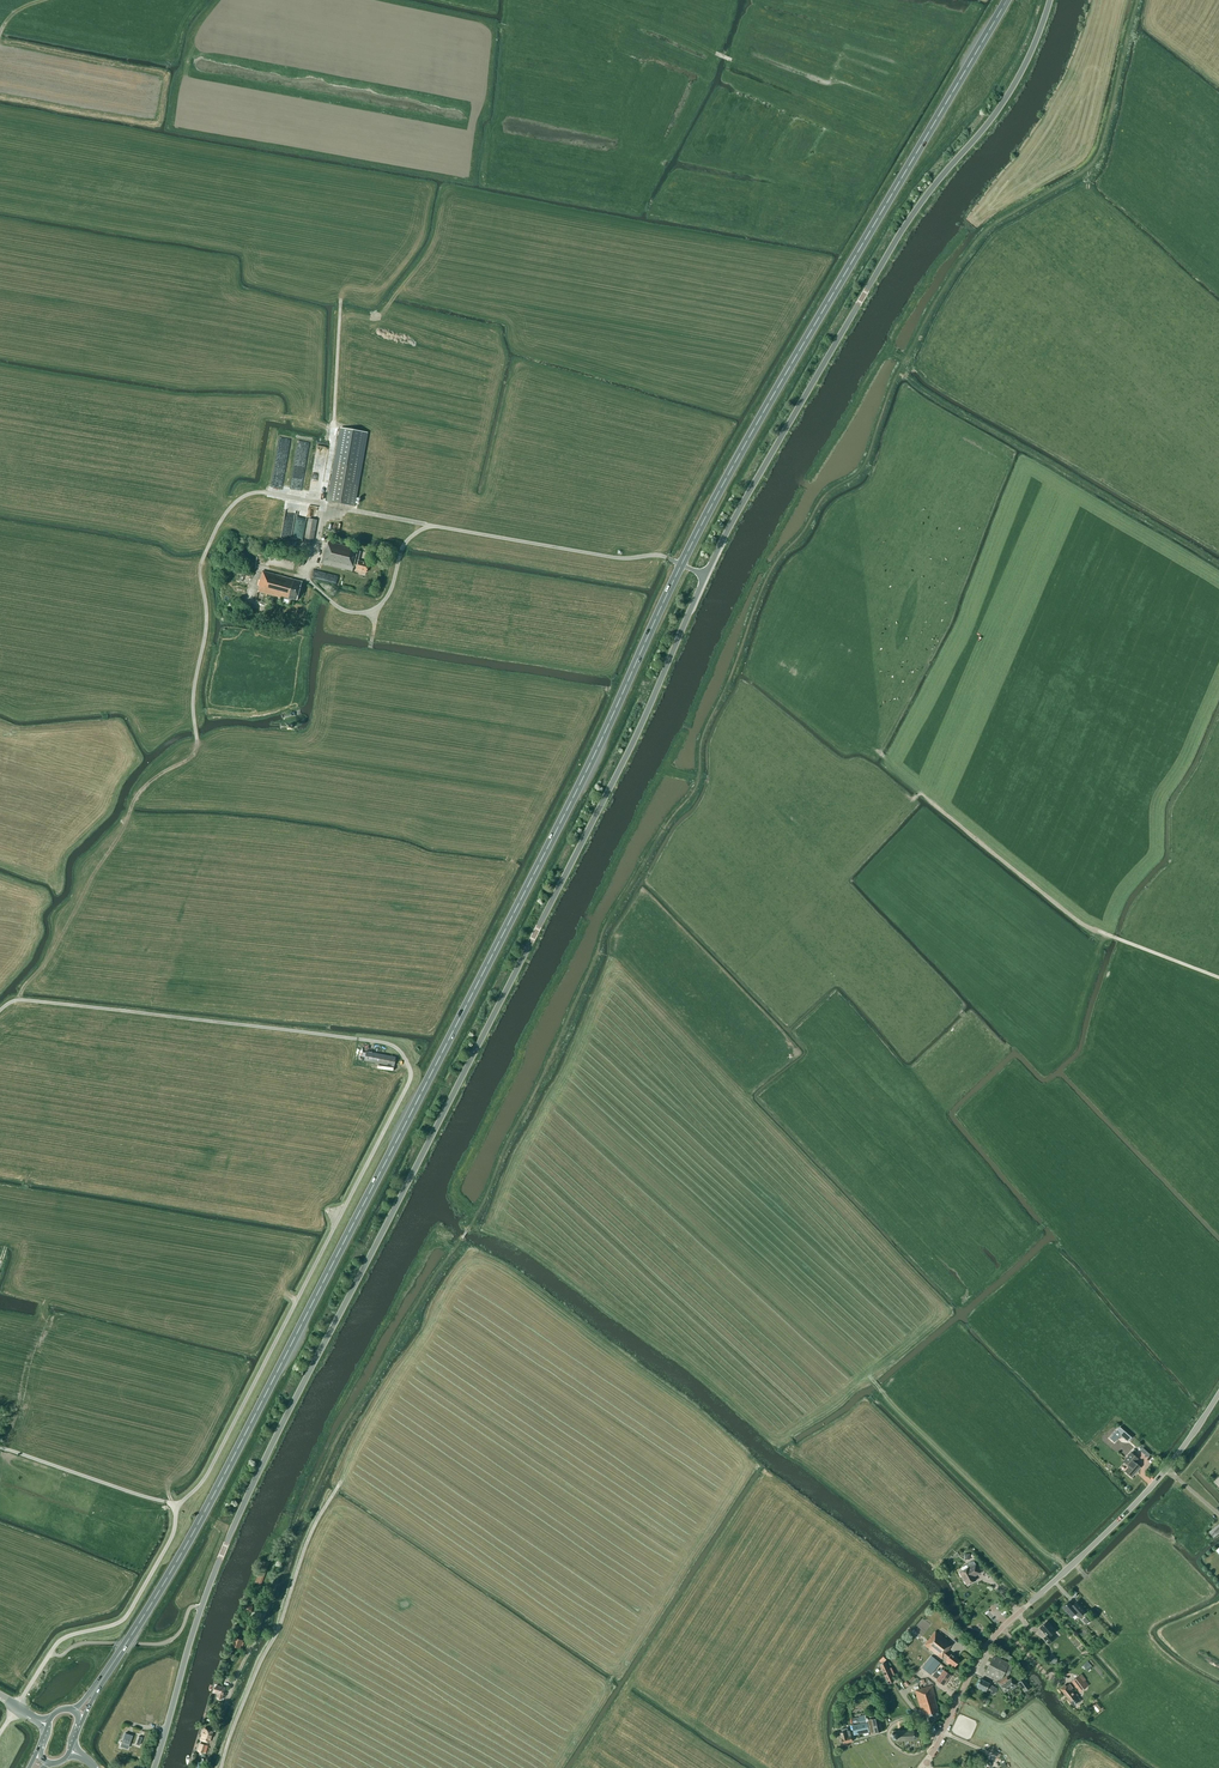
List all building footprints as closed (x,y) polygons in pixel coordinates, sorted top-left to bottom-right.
[(328,501),(355,506),(359,485),(358,484),(361,464),(336,459),(328,501)] [(313,468),(325,471),(326,466),(314,463),(313,468)] [(304,543),(313,544),(317,520),(309,519),(302,518),(299,539),(305,540),(304,543)] [(326,547),(322,562),(322,564),(353,571),(354,566),(357,567),(356,569),(367,572),(369,563),(358,561),(359,560),(356,559),(358,549),(328,542),(327,547),(326,547)] [(318,569),(316,577),(332,582),(334,574),(318,569)] [(270,595),(292,601),(292,599),(297,601),(302,582),(263,571),(259,586),(260,586),(258,592),(270,595)] [(360,1060),(394,1067),(396,1057),(367,1051),(365,1059),(360,1058),(360,1060)] [(1120,1427),(1110,1438),(1114,1442),(1120,1435),(1127,1441),(1128,1440),(1129,1441),(1131,1437),(1120,1427)] [(1127,1464),(1129,1466),(1125,1471),(1132,1477),(1140,1467),(1135,1462),(1138,1458),(1131,1452),(1123,1461),(1127,1464)] [(1214,1538),(1218,1534),(1218,1524),(1209,1532),(1214,1538)] [(255,1583),(261,1586),(270,1563),(264,1561),(255,1583)] [(968,1568),(959,1573),(964,1581),(967,1585),(976,1580),(974,1577),(980,1573),(973,1561),(966,1565),(968,1568)] [(1075,1614),(1079,1618),(1085,1612),(1076,1602),(1072,1605),(1069,1601),(1062,1607),(1071,1618),(1075,1614)] [(251,1613),(253,1606),(246,1603),(243,1610),(251,1613)] [(990,1611),(988,1614),(995,1621),(998,1618),(990,1611)] [(1083,1618),(1088,1623),(1092,1619),(1088,1614),(1085,1616),(1083,1618)] [(1054,1639),(1050,1635),(1055,1631),(1046,1621),(1039,1628),(1046,1636),(1043,1638),(1048,1644),(1054,1639)] [(1080,1630),(1083,1635),(1090,1630),(1086,1625),(1080,1630)] [(942,1659),(943,1656),(947,1659),(946,1660),(951,1664),(955,1667),(960,1661),(951,1654),(947,1652),(949,1649),(948,1648),(952,1644),(935,1631),(924,1645),(942,1659)] [(233,1646),(240,1649),(241,1645),(243,1646),(244,1643),(243,1642),(243,1640),(236,1638),(233,1646)] [(923,1668),(931,1675),(940,1663),(932,1656),(923,1668)] [(998,1680),(1002,1677),(1004,1674),(1007,1675),(1010,1669),(1009,1669),(1011,1666),(1008,1664),(1009,1663),(994,1656),(985,1673),(998,1680)] [(1084,1664),(1083,1665),(1087,1671),(1092,1667),(1088,1661),(1084,1664)] [(880,1665),(888,1684),(894,1681),(891,1676),(894,1675),(891,1668),(888,1669),(885,1663),(880,1665)] [(951,1675),(944,1670),(940,1675),(937,1673),(935,1671),(932,1675),(934,1677),(937,1679),(937,1680),(944,1685),(951,1675)] [(1094,1679),(1099,1675),(1095,1670),(1090,1674),(1094,1679)] [(997,1682),(998,1683),(1005,1692),(1015,1685),(1011,1678),(1010,1679),(1007,1675),(999,1681),(997,1682)] [(1083,1682),(1079,1676),(1072,1681),(1080,1691),(1087,1685),(1084,1681),(1083,1682)] [(997,1688),(994,1687),(989,1684),(981,1679),(977,1686),(986,1691),(987,1688),(992,1690),(995,1691),(997,1688)] [(1019,1683),(1024,1690),(1028,1686),(1023,1679),(1019,1683)] [(1060,1688),(1073,1706),(1080,1701),(1076,1698),(1078,1696),(1076,1694),(1075,1695),(1071,1690),(1073,1688),(1069,1684),(1066,1686),(1065,1684),(1060,1688)] [(926,1714),(929,1721),(940,1717),(934,1696),(935,1696),(932,1685),(915,1690),(923,1715),(926,1714)] [(214,1693),(218,1693),(218,1694),(217,1698),(218,1698),(218,1699),(219,1699),(220,1699),(221,1699),(222,1699),(225,1688),(216,1686),(215,1687),(215,1688),(214,1689),(214,1690),(214,1691),(214,1692),(214,1693)] [(1097,1712),(1101,1709),(1096,1703),(1092,1706),(1097,1712)] [(871,1719),(871,1720),(868,1721),(871,1733),(882,1731),(881,1727),(879,1717),(871,1719)] [(854,1735),(869,1732),(867,1723),(866,1723),(861,1724),(852,1726),(854,1735)] [(841,1729),(842,1732),(840,1733),(843,1744),(852,1741),(851,1735),(849,1736),(847,1728),(841,1729)] [(209,1742),(212,1732),(209,1731),(204,1729),(201,1737),(202,1737),(201,1740),(209,1742)] [(899,1730),(897,1730),(892,1730),(892,1733),(892,1738),(896,1738),(896,1740),(897,1740),(914,1739),(918,1737),(918,1732),(913,1730),(899,1730)] [(125,1734),(121,1747),(127,1749),(132,1737),(125,1734)] [(205,1753),(208,1746),(200,1743),(197,1751),(205,1753)]
